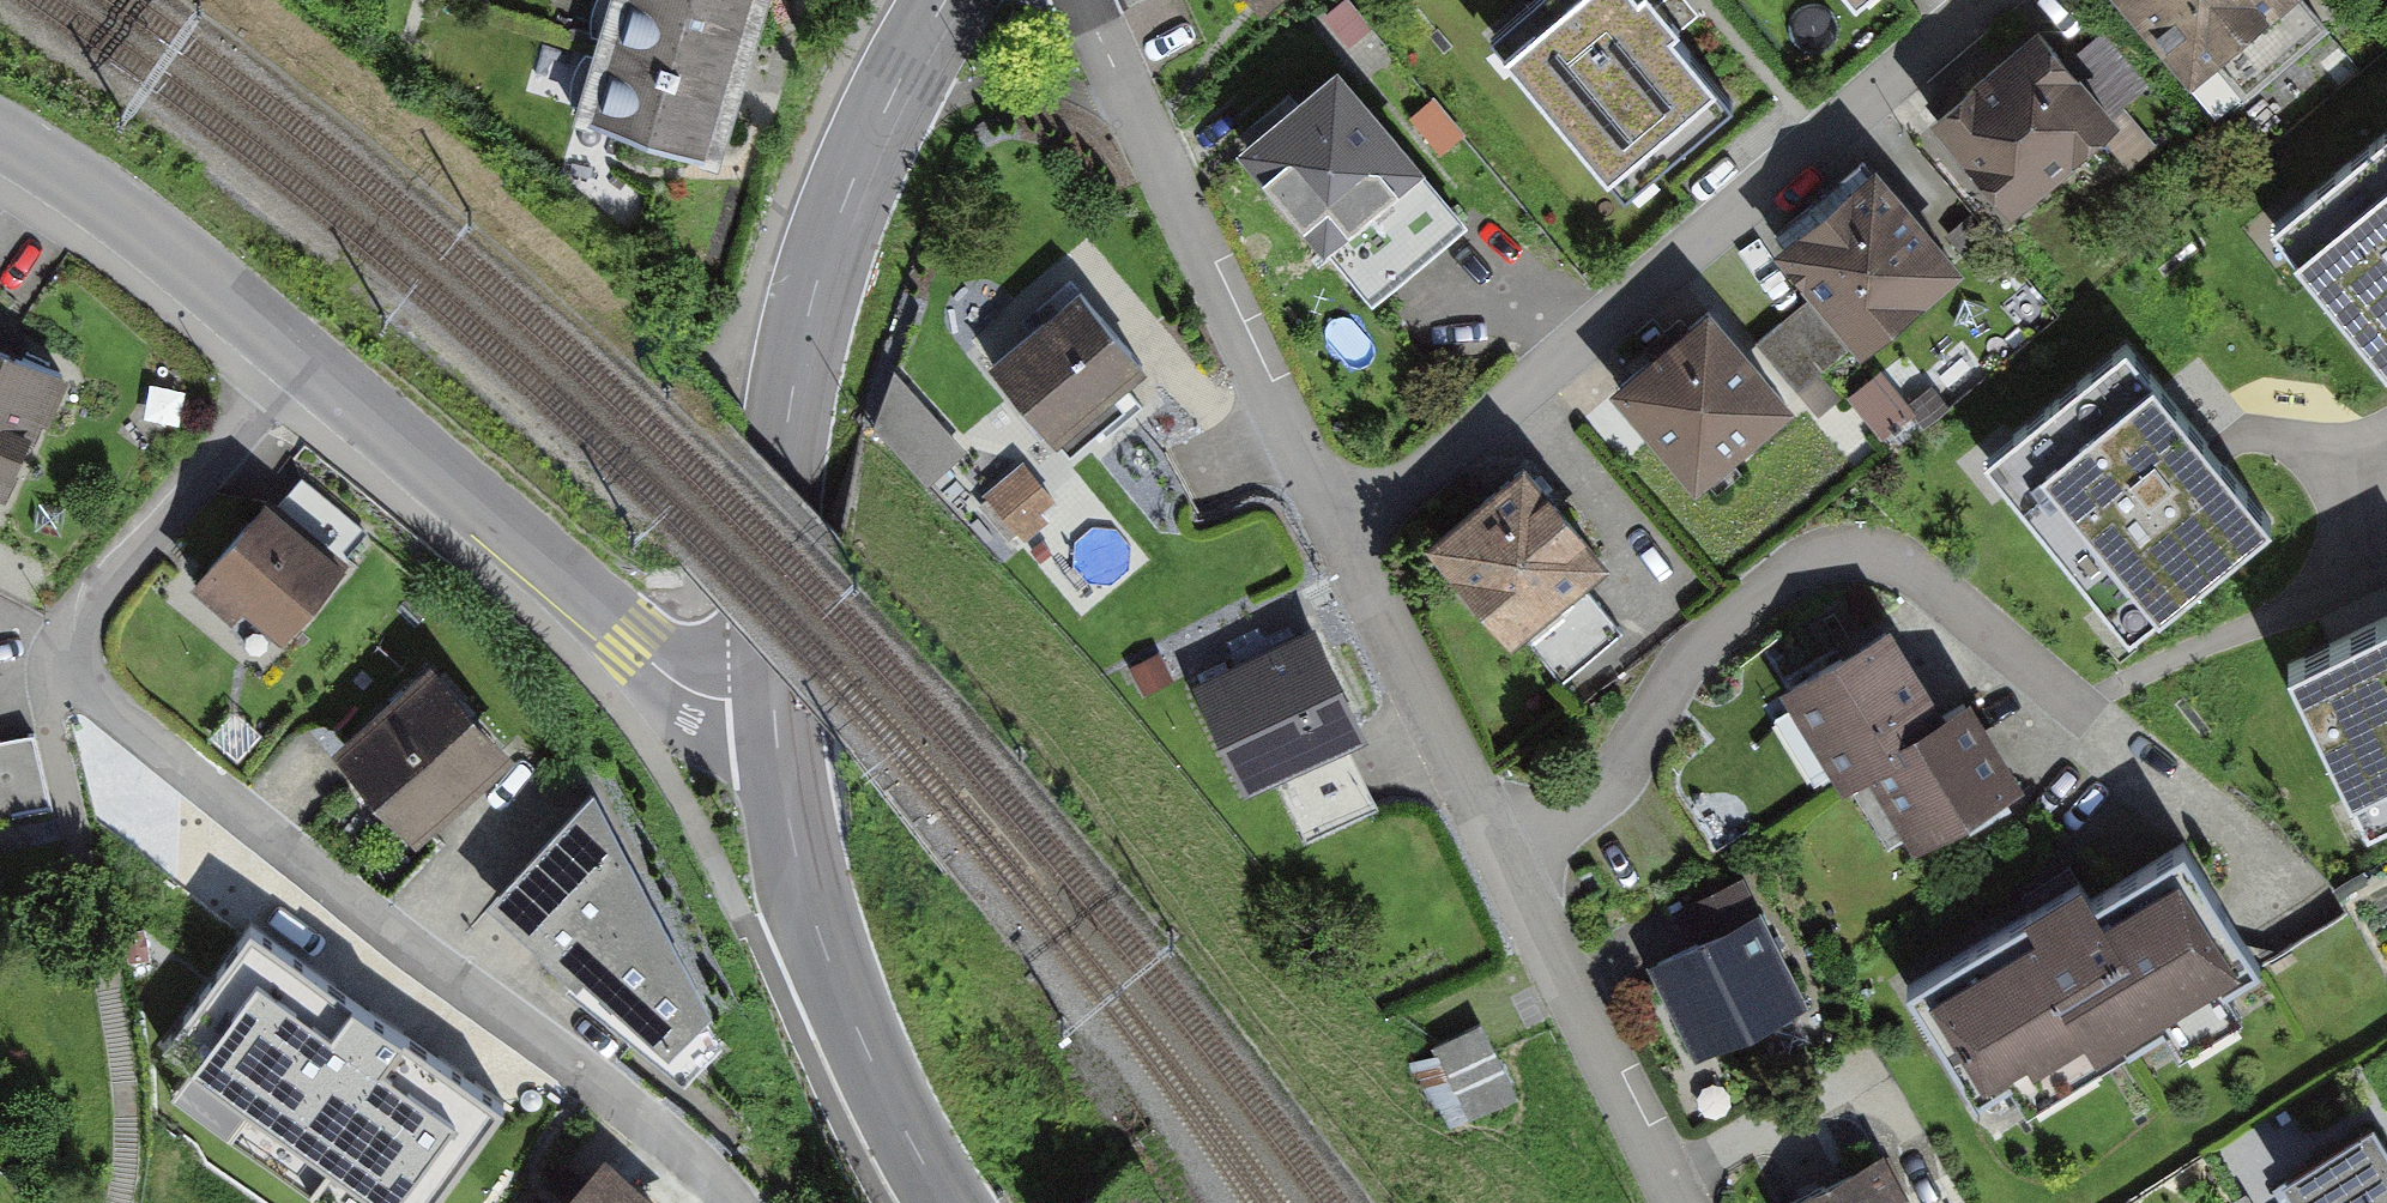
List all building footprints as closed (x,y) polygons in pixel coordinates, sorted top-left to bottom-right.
[(762,21),(694,0),(619,0),(604,50),(742,92),(762,21)] [(768,0),(694,0),(762,21),(768,0)] [(1258,14),(1276,0),(1246,0),(1258,14)] [(1732,102),(1662,22),(1644,0),(1558,0),(1501,49),(1625,194),(1732,102)] [(2185,64),(2268,0),(2136,0),(2185,64)] [(2040,18),(1932,99),(2006,196),(2113,115),(2040,18)] [(721,162),(742,92),(604,50),(583,122),(721,162)] [(1337,63),(1241,142),(1327,247),(1424,167),(1337,63)] [(2269,226),(2386,369),(2386,129),(2269,226)] [(1775,234),(1861,340),(1964,256),(1878,151),(1775,234)] [(986,354),(1056,436),(1146,360),(1075,277),(986,354)] [(1609,380),(1695,479),(1795,393),(1709,294),(1609,380)] [(1756,340),(1798,389),(1849,345),(1807,296),(1756,340)] [(0,343),(0,477),(20,484),(63,366),(0,343)] [(2124,347),(1983,459),(2126,637),(2267,525),(2124,347)] [(1611,551),(1552,483),(1555,480),(1525,446),(1425,533),(1513,635),(1520,628),(1577,578),(1611,551)] [(1046,483),(1025,456),(982,494),(1021,542),(1045,522),(1046,483)] [(238,603),(278,637),(347,556),(265,487),(190,575),(232,611),(238,603)] [(1603,607),(1577,578),(1520,628),(1563,678),(1620,628),(1603,607)] [(1192,678),(1246,789),(1367,730),(1314,620),(1192,678)] [(2286,668),(2362,831),(2386,819),(2386,621),(2286,668)] [(1901,625),(1790,687),(1843,782),(1875,764),(1915,836),(2017,779),(1970,694),(1946,707),(1901,625)] [(508,746),(432,659),(335,743),(411,830),(508,746)] [(0,743),(0,824),(45,816),(30,737),(0,743)] [(1308,841),(1378,820),(1363,769),(1292,791),(1308,841)] [(713,999),(594,778),(486,896),(576,978),(583,970),(669,1048),(713,999)] [(2249,957),(2183,845),(2100,894),(2089,877),(1910,982),(1987,1111),(2249,957)] [(1702,932),(1646,959),(1693,1055),(1749,1028),(1756,1024),(1809,998),(1762,902),(1708,928),(1702,932)] [(322,958),(246,1046),(324,1113),(399,1025),(322,958)] [(1452,1126),(1514,1093),(1481,1031),(1419,1063),(1452,1126)] [(2280,1167),(2303,1202),(2386,1202),(2386,1132),(2373,1110),(2280,1167)] [(1883,1145),(1771,1202),(1914,1202),(1883,1145)] [(606,1150),(555,1202),(662,1202),(606,1150)]
